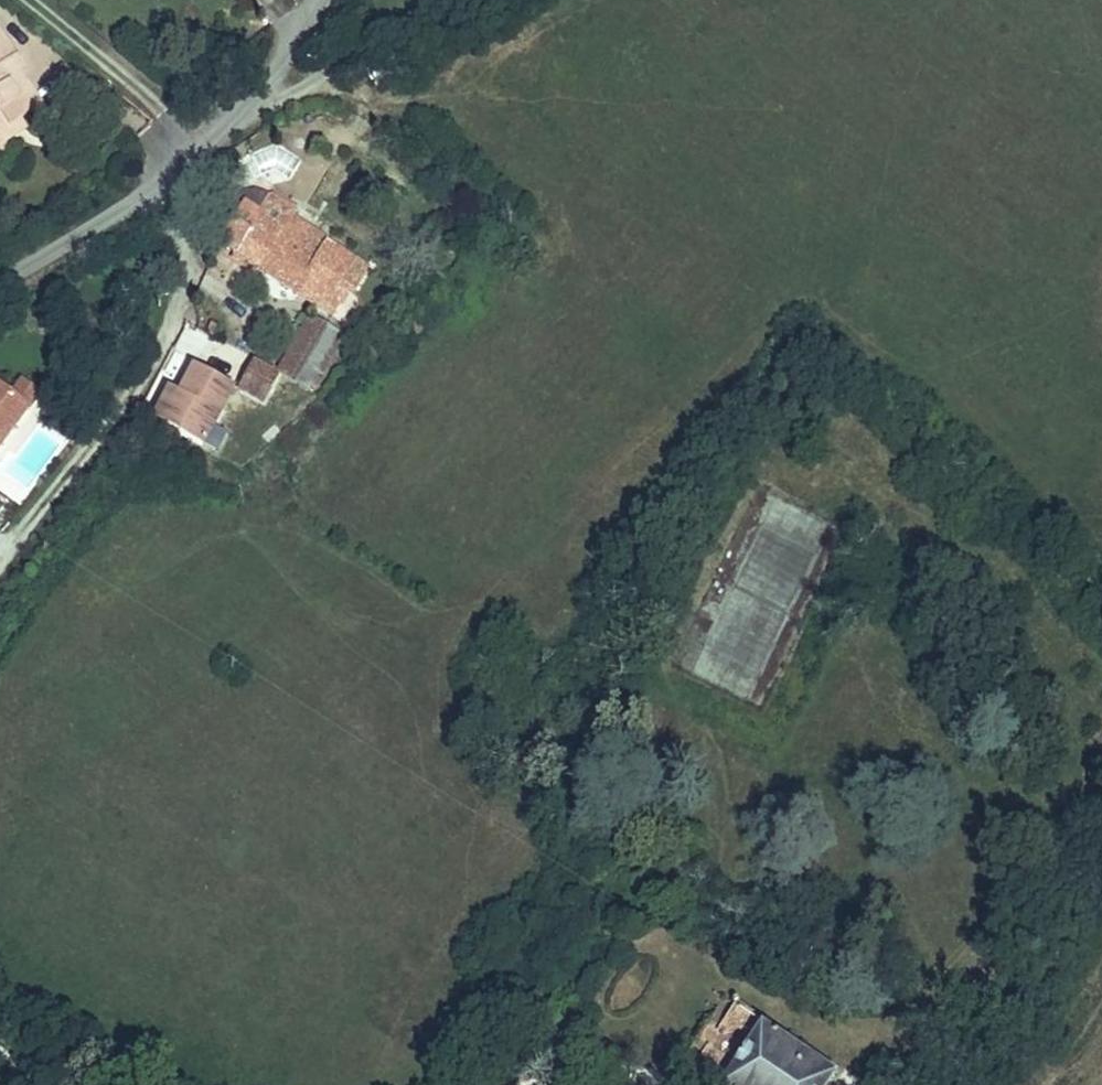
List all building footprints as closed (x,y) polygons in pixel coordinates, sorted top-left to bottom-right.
[(0,26),(0,46),(16,34),(7,21),(0,26)] [(14,154),(19,140),(22,122),(32,115),(54,101),(32,71),(40,65),(16,34),(0,46),(0,151),(14,154)] [(22,122),(19,140),(41,126),(32,115),(22,122)] [(232,207),(214,238),(226,245),(241,221),(255,229),(272,200),(270,199),(256,195),(245,198),(238,200),(232,207)] [(241,221),(226,245),(268,267),(295,219),(298,213),(272,200),(255,229),(241,221)] [(295,219),(268,267),(324,298),(350,248),(295,219)] [(351,311),(351,309),(352,304),(362,286),(365,289),(378,263),(350,248),(324,298),(351,311)] [(300,344),(335,360),(348,325),(316,308),(300,344)] [(289,365),(318,380),(335,360),(300,344),(289,365)] [(258,355),(245,377),(275,394),(288,371),(258,355)] [(175,388),(164,418),(218,439),(241,376),(200,360),(188,392),(175,388)] [(29,411),(0,389),(0,450),(29,411)] [(680,1065),(690,1073),(686,1079),(694,1084),(831,1084),(837,1076),(776,1036),(779,1030),(736,1001),(732,1006),(723,1001),(680,1065)]
